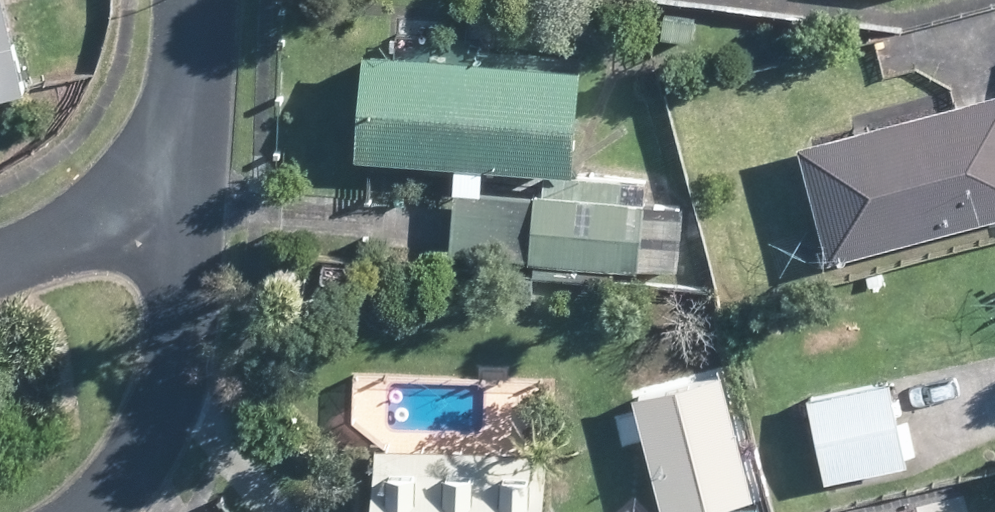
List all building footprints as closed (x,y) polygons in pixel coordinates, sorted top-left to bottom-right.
[(39,82),(20,0),(0,0),(0,92),(39,82)] [(682,40),(685,18),(656,15),(653,37),(682,40)] [(479,59),(386,53),(350,50),(343,157),(445,163),(442,207),(438,253),(527,258),(610,264),(671,268),(676,207),(469,195),(471,165),(558,170),(558,161),(565,65),(479,59)] [(994,214),(994,90),(854,126),(786,143),(816,260),(994,214)] [(895,466),(879,383),(877,377),(798,392),(816,481),(825,479),(895,466)] [(378,446),(361,446),(360,511),(531,511),(533,452),(378,446)] [(911,502),(868,511),(913,511),(911,502)]
